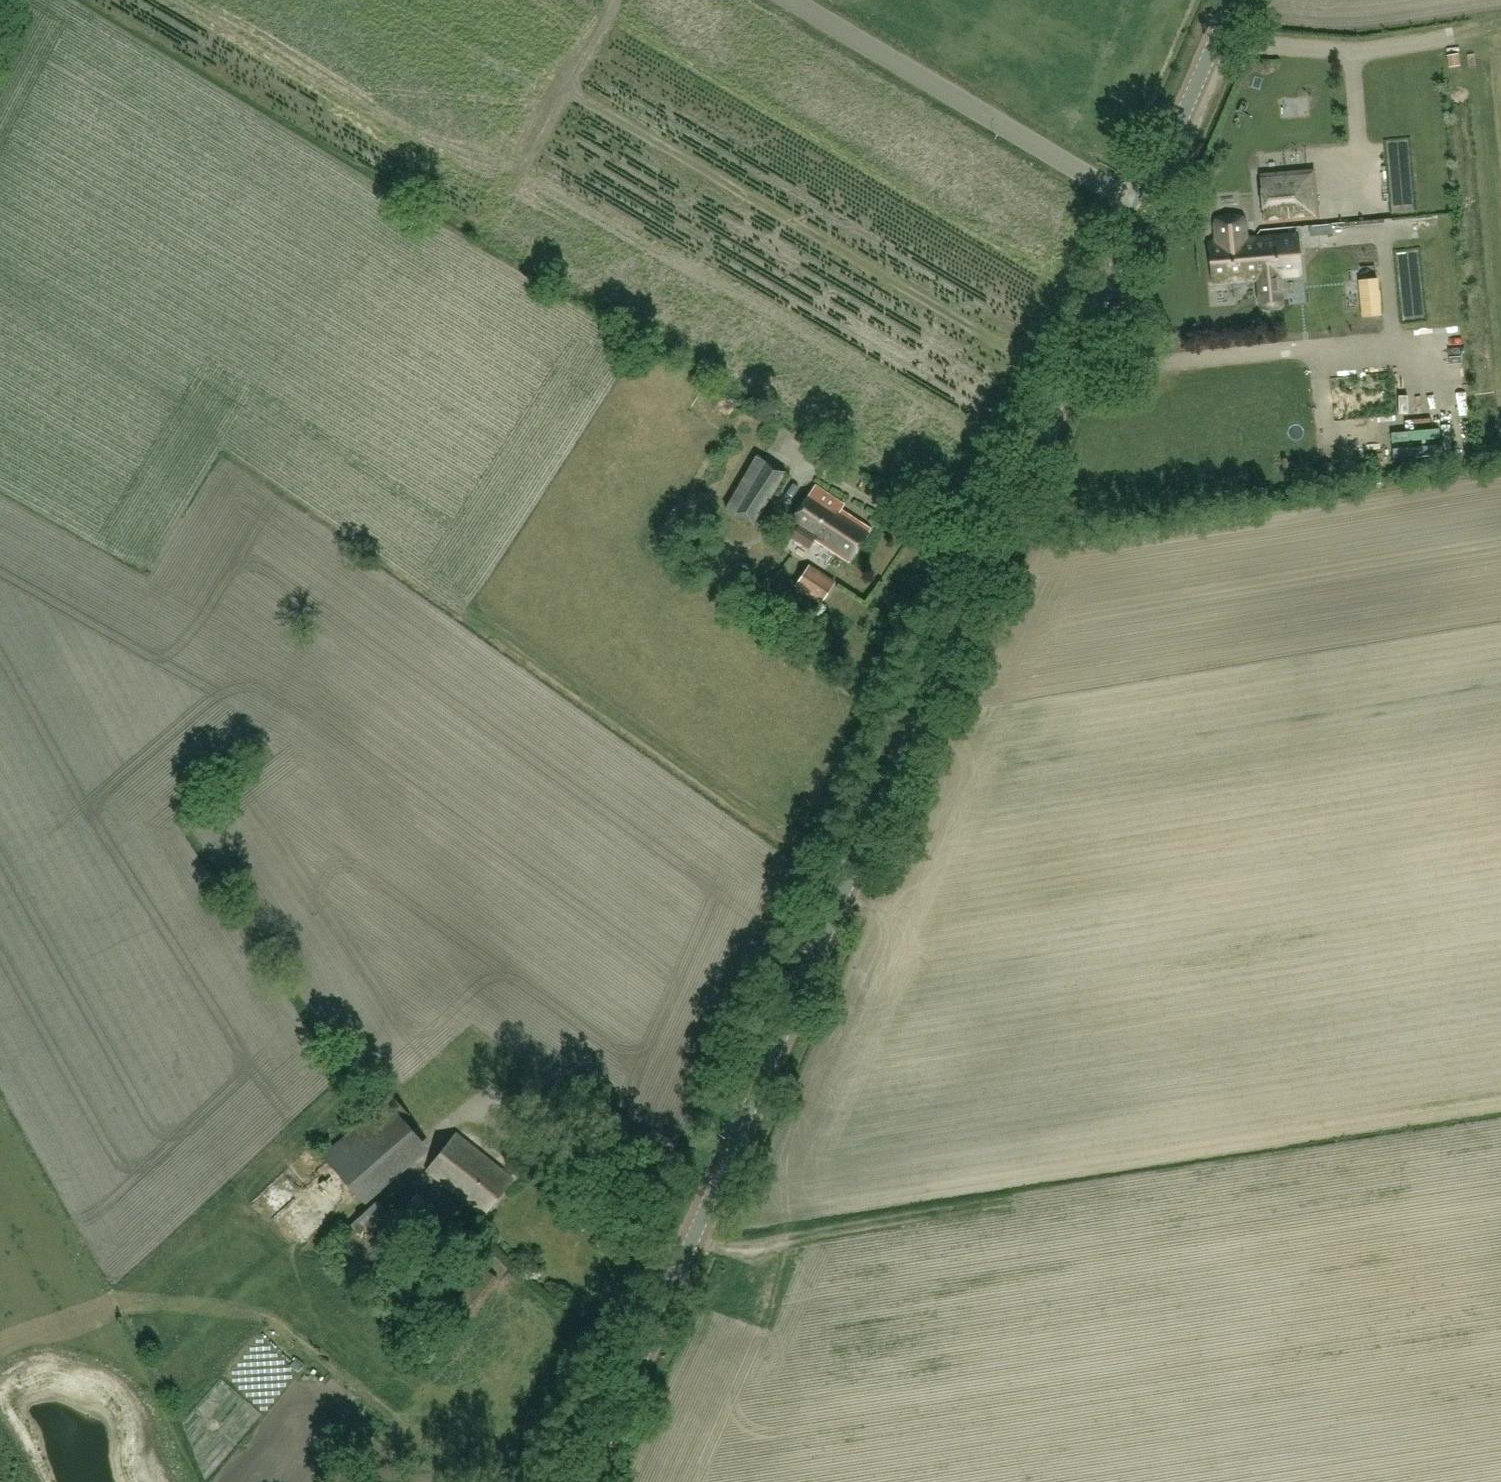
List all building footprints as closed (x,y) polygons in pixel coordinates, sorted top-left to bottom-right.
[(1275,221),(1313,218),(1309,170),(1261,174),(1265,221),(1266,221),(1275,221)] [(1223,239),(1209,240),(1212,267),(1213,280),(1214,280),(1215,282),(1258,278),(1254,236),(1245,237),(1244,220),(1222,222),(1223,239)] [(1332,224),(1310,226),(1311,236),(1333,234),(1332,224)] [(1297,233),(1254,236),(1258,278),(1260,301),(1263,306),(1268,308),(1275,307),(1281,304),(1282,299),(1282,289),(1280,276),(1301,274),(1297,233)] [(1346,304),(1343,245),(1300,247),(1303,296),(1325,294),(1326,305),(1346,304)] [(786,474),(756,456),(726,508),(755,526),(786,474)] [(815,538),(849,560),(871,528),(841,509),(845,503),(816,485),(792,521),(798,525),(797,526),(791,536),(808,547),(814,538),(815,538)] [(822,601),(835,581),(809,564),(796,584),(822,601)] [(365,1205),(431,1148),(403,1119),(409,1114),(392,1094),(321,1154),(365,1205)] [(483,1215),(512,1179),(455,1134),(427,1170),(483,1215)] [(425,1233),(441,1213),(417,1193),(401,1213),(425,1233)] [(380,1242),(400,1223),(378,1200),(341,1234),(363,1259),(380,1242)]
